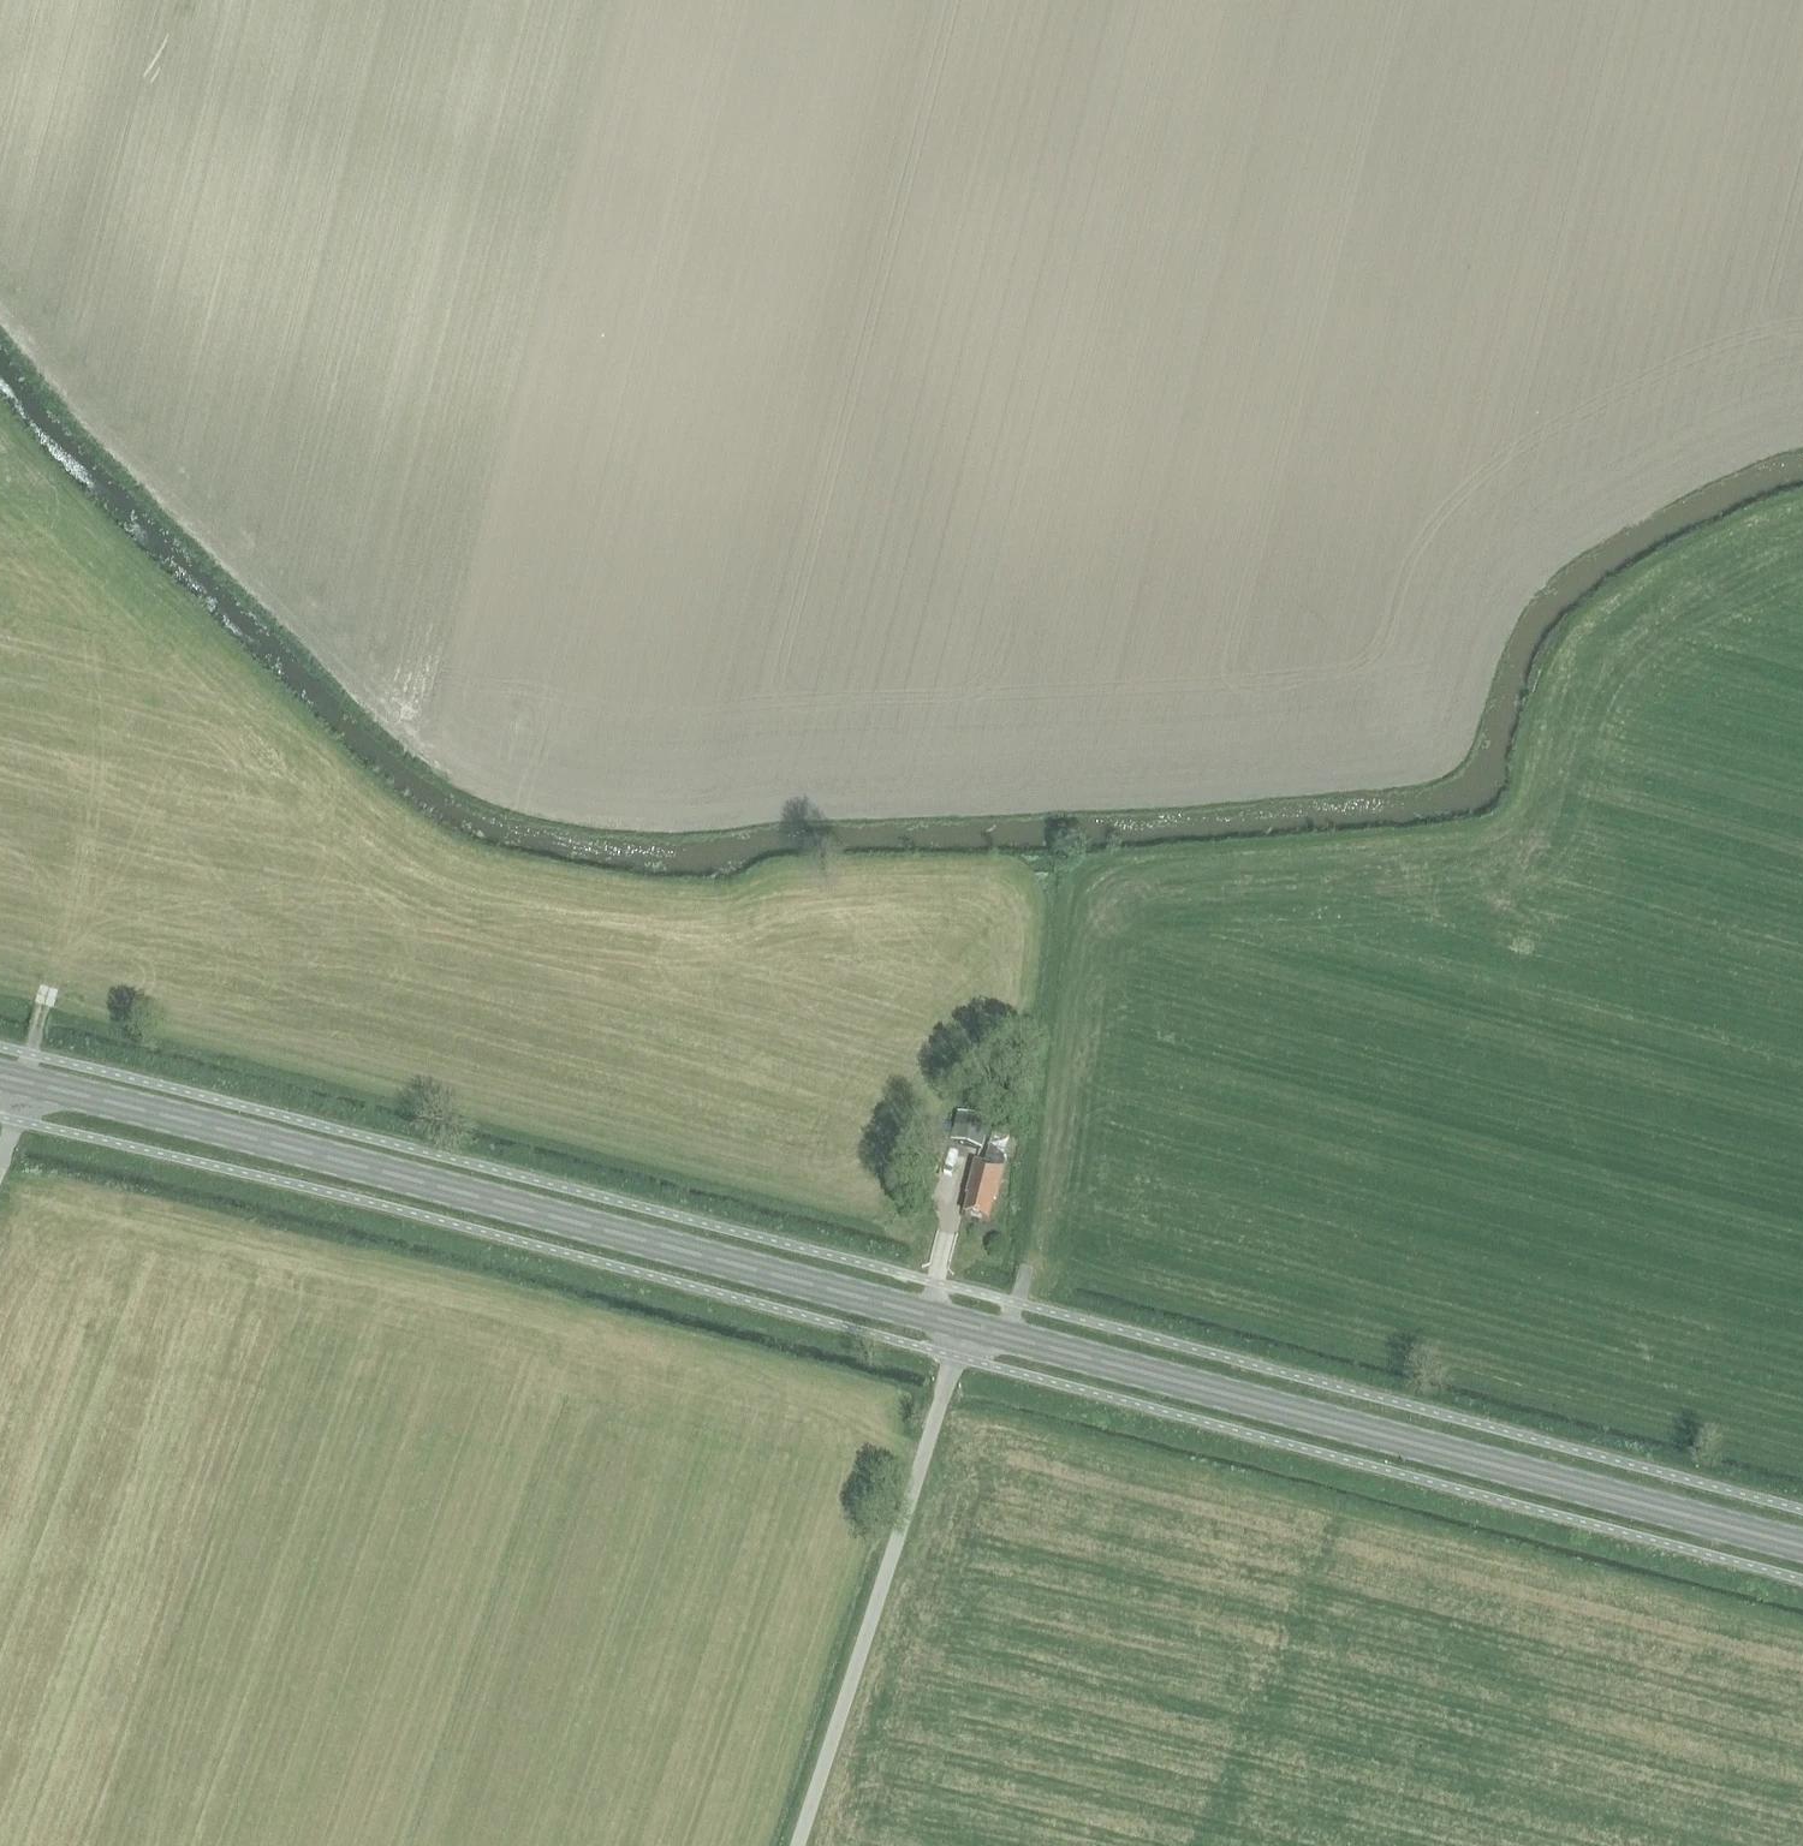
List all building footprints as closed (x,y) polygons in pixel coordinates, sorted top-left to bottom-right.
[(957,1114),(950,1142),(981,1150),(988,1122),(957,1114)] [(995,1203),(1003,1169),(975,1163),(968,1191),(970,1192),(965,1214),(988,1219),(992,1202),(995,1203)]
